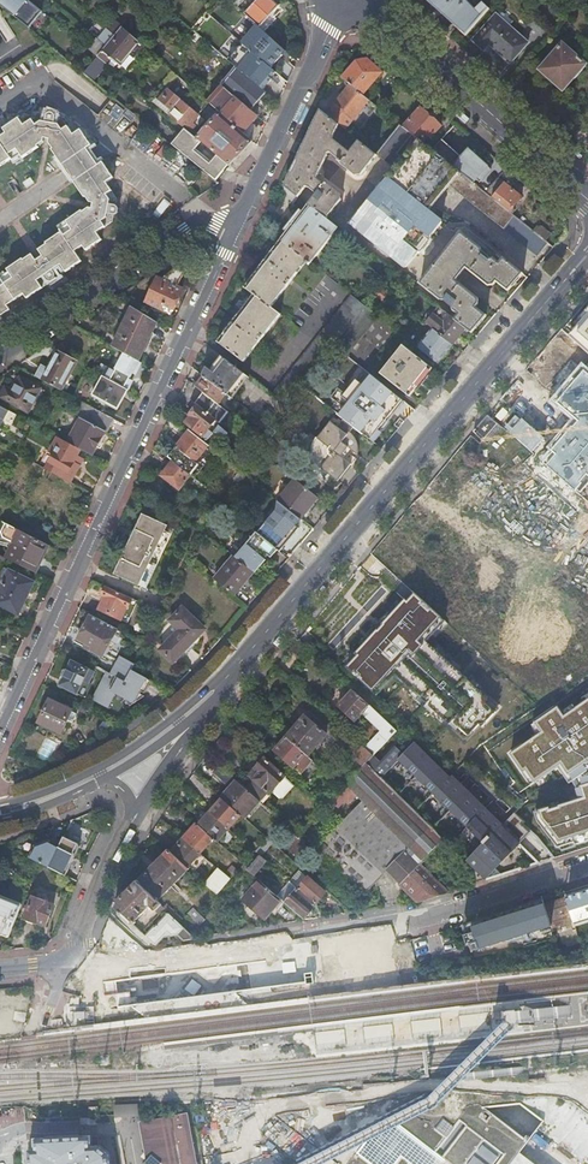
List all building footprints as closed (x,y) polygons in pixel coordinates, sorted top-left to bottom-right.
[(243,14),(259,29),(271,15),(278,7),(273,2),(274,0),(257,0),(243,14)] [(466,36),(489,10),(483,5),(476,12),(464,0),(425,0),(466,36)] [(5,42),(13,37),(0,15),(0,33),(5,42)] [(275,20),(271,15),(259,29),(264,33),(275,20)] [(510,63),(528,43),(496,15),(473,40),(484,50),(489,44),(510,63)] [(143,46),(122,28),(114,37),(105,48),(97,58),(105,65),(111,60),(117,66),(127,54),(132,58),(143,46)] [(276,73),(290,56),(264,33),(259,29),(245,47),(276,73)] [(105,48),(114,37),(109,32),(100,43),(105,48)] [(97,58),(105,48),(100,43),(91,54),(97,58)] [(242,75),(265,93),(268,97),(276,73),(245,47),(230,64),(242,75)] [(569,50),(566,53),(560,47),(539,71),(563,92),(586,66),(569,50)] [(357,61),(341,79),(350,86),(362,95),(369,87),(381,73),(367,60),(357,61)] [(265,93),(242,75),(227,93),(235,99),(249,112),(265,93)] [(362,95),(350,86),(326,116),(339,127),(345,131),(369,101),(362,95)] [(376,93),(369,87),(362,95),(369,101),(376,93)] [(184,130),(186,132),(192,125),(197,129),(203,122),(167,92),(154,106),(184,130)] [(255,117),(249,112),(235,99),(230,104),(224,99),(214,109),(220,114),(248,138),(252,142),(257,129),(253,126),(250,124),(255,117)] [(420,108),(402,128),(422,143),(430,133),(433,136),(441,126),(420,108)] [(326,116),(320,111),(285,187),(299,198),(306,188),(309,189),(316,195),(308,206),(327,220),(342,201),(341,195),(327,184),(325,186),(318,180),(318,177),(319,175),(320,172),(323,166),(327,157),(328,155),(332,154),(339,160),(339,162),(339,163),(340,163),(342,164),(341,166),(356,177),(362,176),(377,157),(376,156),(359,142),(350,153),(334,140),(334,136),(339,127),(326,116)] [(228,167),(252,142),(248,138),(220,114),(196,140),(200,144),(216,157),(228,167)] [(86,151),(90,148),(80,133),(72,138),(61,121),(57,127),(53,127),(55,120),(55,119),(54,117),(52,116),(49,115),(47,116),(46,118),(44,125),(40,124),(39,117),(23,128),(18,121),(2,131),(5,135),(0,139),(0,146),(8,157),(16,151),(20,157),(22,160),(37,150),(37,149),(43,144),(43,141),(49,142),(48,145),(53,152),(51,153),(61,168),(86,151)] [(402,128),(400,126),(377,155),(394,169),(351,224),(404,268),(407,267),(418,254),(420,255),(432,240),(430,238),(442,223),(428,212),(449,186),(537,256),(548,243),(512,214),(509,212),(484,193),(472,183),(453,167),(432,151),(422,143),(402,128)] [(215,183),(228,167),(216,157),(212,161),(204,155),(202,157),(194,150),(200,144),(196,140),(186,132),(184,130),(171,146),(186,158),(204,173),(215,183)] [(0,146),(0,168),(10,161),(8,157),(0,146)] [(468,150),(453,167),(472,183),(478,177),(482,180),(491,170),(468,150)] [(8,157),(10,161),(12,163),(20,157),(16,151),(8,157)] [(91,158),(86,151),(61,168),(66,175),(73,184),(97,168),(91,158)] [(101,165),(97,168),(73,184),(83,200),(85,199),(89,206),(93,206),(92,212),(88,211),(82,215),(81,214),(65,224),(68,227),(71,232),(62,238),(73,254),(82,248),(85,253),(100,242),(96,235),(112,224),(106,221),(107,217),(113,218),(115,218),(116,217),(117,216),(118,214),(118,212),(117,211),(116,209),(115,209),(108,208),(109,204),(116,202),(105,186),(112,181),(101,165)] [(521,197),(498,178),(484,193),(509,212),(512,209),(521,197)] [(299,198),(285,187),(282,194),(294,204),(299,198)] [(338,229),(327,220),(308,206),(282,240),(311,263),(338,229)] [(61,235),(62,238),(71,232),(68,227),(59,233),(61,235)] [(466,328),(472,333),(486,316),(476,308),(479,305),(478,300),(456,281),(466,268),(489,286),(494,285),(497,282),(509,291),(523,274),(503,258),(499,263),(494,259),(489,259),(489,258),(484,253),(482,254),(482,250),(461,233),(420,284),(441,301),(445,301),(446,302),(451,306),(453,306),(453,310),(459,315),(455,320),(466,328)] [(25,301),(46,287),(41,280),(44,278),(47,282),(48,283),(49,283),(51,283),(52,282),(54,280),(54,279),(54,276),(51,273),(54,271),(59,278),(80,264),(73,254),(62,238),(61,235),(45,246),(46,248),(38,253),(42,259),(35,264),(31,258),(22,264),(21,262),(6,273),(8,276),(12,281),(3,287),(13,302),(21,297),(25,301)] [(311,263),(282,240),(251,280),(244,288),(253,296),(228,329),(218,342),(244,362),(254,349),(281,315),(271,307),(277,300),(305,264),(308,266),(311,263)] [(185,273),(176,268),(162,281),(178,289),(185,273)] [(0,281),(0,282),(3,287),(12,281),(8,276),(0,281)] [(162,281),(158,279),(147,304),(171,315),(183,291),(178,289),(162,281)] [(8,312),(5,308),(13,302),(3,287),(0,289),(0,318),(8,312)] [(387,295),(378,288),(373,294),(382,301),(387,295)] [(378,317),(362,304),(351,296),(320,335),(288,375),(272,395),(282,404),(298,384),(301,386),(327,354),(334,345),(347,356),(378,317)] [(466,328),(455,320),(446,313),(439,307),(425,323),(432,328),(433,329),(453,344),(466,328)] [(132,309),(112,348),(125,355),(138,362),(158,324),(132,309)] [(569,337),(587,354),(587,315),(569,337)] [(437,363),(453,344),(433,329),(432,328),(416,347),(437,363)] [(472,333),(466,328),(459,336),(465,341),(472,333)] [(432,368),(402,345),(381,373),(410,396),(432,368)] [(42,368),(36,379),(60,391),(75,362),(76,361),(58,351),(57,352),(47,371),(42,368)] [(138,362),(125,355),(114,374),(107,370),(103,377),(124,388),(128,380),(133,373),(138,362)] [(230,397),(247,376),(222,357),(212,371),(206,366),(201,372),(203,374),(202,375),(204,377),(227,394),(230,397)] [(141,364),(138,362),(133,373),(136,375),(141,364)] [(539,457),(580,494),(587,485),(587,366),(585,363),(578,371),(551,401),(572,419),(539,457)] [(356,380),(342,397),(348,402),(338,415),(345,420),(354,427),(371,441),(403,401),(371,375),(363,385),(356,380)] [(124,388),(103,377),(92,397),(118,411),(128,390),(124,388)] [(219,404),(227,394),(204,377),(196,386),(204,392),(219,404)] [(20,379),(17,384),(38,395),(40,390),(20,379)] [(128,380),(124,388),(128,390),(132,382),(128,380)] [(17,384),(12,391),(6,388),(0,398),(28,413),(38,395),(17,384)] [(219,423),(229,411),(219,404),(204,392),(195,404),(197,406),(189,416),(190,417),(185,423),(207,441),(213,434),(209,430),(216,421),(219,423)] [(75,416),(81,419),(105,432),(107,433),(114,419),(82,403),(75,416)] [(402,422),(412,411),(406,405),(396,416),(402,422)] [(8,411),(0,407),(0,426),(8,411)] [(413,410),(404,424),(414,430),(423,416),(413,410)] [(81,419),(67,443),(72,446),(81,451),(91,456),(105,432),(81,419)] [(354,427),(345,420),(339,427),(332,422),(319,439),(318,438),(317,439),(315,442),(313,445),(312,449),(312,453),(313,457),(314,461),(316,464),(318,467),(321,470),(322,469),(338,482),(351,465),(352,466),(360,456),(343,442),(354,427)] [(223,426),(219,423),(216,421),(209,430),(213,434),(215,436),(223,426)] [(209,446),(189,431),(181,441),(184,443),(179,449),(196,463),(209,446)] [(56,437),(40,467),(45,470),(58,476),(59,477),(70,483),(79,467),(74,464),(77,457),(81,451),(72,446),(67,443),(56,437)] [(74,464),(79,467),(82,460),(77,457),(74,464)] [(191,476),(173,462),(161,477),(179,491),(191,476)] [(261,472),(255,467),(248,477),(254,482),(261,472)] [(301,520),(319,499),(295,480),(278,501),(301,520)] [(276,510),(260,530),(282,547),(291,537),(288,535),(295,526),(276,510)] [(189,524),(175,513),(169,527),(142,515),(114,574),(156,594),(189,524)] [(6,524),(0,536),(0,538),(13,544),(20,530),(6,524)] [(49,545),(20,530),(13,544),(6,558),(35,573),(49,545)] [(253,530),(239,547),(242,549),(234,558),(253,572),(261,563),(267,555),(270,559),(277,550),(253,530)] [(282,547),(260,530),(259,531),(280,549),(282,547)] [(234,558),(233,557),(214,580),(233,595),(253,572),(234,558)] [(0,594),(0,595),(0,606),(19,615),(34,583),(9,571),(0,588),(0,594)] [(131,599),(106,587),(101,596),(104,597),(98,609),(121,620),(131,599)] [(482,727),(496,711),(499,708),(488,697),(434,648),(430,652),(423,645),(428,640),(432,635),(435,638),(449,624),(445,621),(419,597),(413,592),(406,600),(399,607),(396,604),(382,620),(384,623),(381,627),(371,638),(368,635),(360,644),(363,647),(345,666),(372,691),(377,694),(394,676),(401,682),(403,681),(449,724),(465,739),(468,736),(480,724),(482,727)] [(204,630),(181,608),(169,620),(178,630),(159,650),(172,663),(204,630)] [(103,657),(118,629),(90,615),(78,640),(88,644),(94,647),(92,651),(103,657)] [(111,674),(117,677),(125,682),(132,670),(135,665),(121,657),(111,674)] [(95,673),(72,662),(60,686),(77,694),(83,681),(89,684),(95,673)] [(135,703),(148,679),(132,670),(125,682),(117,677),(110,689),(135,703)] [(355,721),(370,706),(353,690),(338,706),(355,721)] [(563,715),(557,706),(534,722),(540,731),(509,752),(522,771),(526,768),(534,781),(557,765),(568,782),(572,779),(578,788),(582,800),(557,808),(557,809),(546,812),(545,810),(536,813),(538,819),(558,847),(575,842),(576,845),(587,841),(587,698),(563,715)] [(72,710),(49,700),(38,723),(61,733),(72,710)] [(246,704),(239,713),(253,725),(261,717),(246,704)] [(304,754),(307,757),(326,735),(311,723),(307,727),(300,721),(286,738),(304,754)] [(304,754),(286,738),(274,752),(293,768),(304,754)] [(365,748),(374,756),(379,750),(383,746),(375,738),(365,748)] [(416,743),(381,779),(436,832),(474,869),(486,881),(514,872),(503,861),(515,848),(533,866),(540,863),(520,843),(453,774),(451,776),(441,767),(416,743)] [(335,781),(343,788),(345,785),(366,764),(374,756),(365,748),(361,744),(348,758),(352,763),(335,781)] [(374,756),(366,764),(373,771),(387,757),(379,750),(374,756)] [(244,789),(257,800),(259,802),(267,793),(269,794),(271,792),(280,801),(293,786),(264,760),(249,777),(252,780),(244,789)] [(325,839),(314,850),(364,895),(388,871),(401,883),(399,884),(417,902),(424,901),(447,893),(419,865),(418,866),(405,854),(407,852),(411,856),(436,832),(381,779),(373,771),(366,764),(345,785),(362,802),(350,814),(325,839)] [(220,798),(221,800),(240,816),(242,817),(257,800),(244,789),(217,765),(210,773),(228,789),(220,798)] [(343,788),(333,798),(350,814),(362,802),(345,785),(343,788)] [(209,813),(228,830),(240,816),(221,800),(209,813)] [(242,817),(245,820),(260,803),(259,802),(257,800),(242,817)] [(213,839),(217,843),(228,830),(209,813),(198,826),(213,839)] [(196,824),(183,839),(200,854),(213,839),(198,826),(196,824)] [(78,843),(63,836),(60,841),(48,866),(65,875),(79,846),(78,843)] [(60,841),(52,838),(51,841),(48,840),(33,845),(28,856),(39,861),(48,866),(60,841)] [(171,853),(175,857),(187,869),(188,868),(200,854),(183,839),(171,853)] [(136,882),(157,902),(189,870),(187,869),(175,857),(168,851),(136,882)] [(248,869),(246,871),(253,877),(266,862),(259,856),(248,869)] [(219,869),(206,885),(217,895),(231,879),(219,869)] [(486,881),(474,869),(470,874),(479,883),(486,881)] [(307,879),(297,889),(315,905),(325,894),(307,879)] [(150,906),(159,914),(164,909),(157,902),(136,882),(115,902),(114,907),(122,914),(132,924),(146,910),(147,907),(146,906),(147,905),(150,906)] [(281,900),(259,882),(243,901),(249,906),(246,910),(252,916),(256,912),(265,919),(271,912),(281,900)] [(286,905),(305,921),(309,916),(307,915),(310,912),(317,919),(328,917),(315,905),(297,889),(289,882),(284,888),(290,893),(292,892),(294,894),(289,898),(284,903),(286,905)] [(564,897),(572,922),(573,925),(587,920),(587,890),(564,897)] [(0,896),(0,934),(8,937),(21,905),(0,896)] [(564,897),(544,905),(551,927),(551,929),(572,922),(564,897)] [(25,919),(35,923),(35,922),(46,926),(54,906),(33,898),(25,919)] [(281,900),(271,912),(276,916),(286,905),(284,903),(281,900)] [(543,900),(462,926),(471,954),(551,927),(544,905),(543,900)] [(196,912),(190,918),(201,928),(207,923),(196,912)] [(154,928),(145,936),(155,946),(164,936),(171,935),(172,936),(178,935),(183,941),(194,939),(169,914),(165,918),(163,916),(157,922),(158,924),(155,928),(154,928)] [(587,1022),(587,997),(308,1029),(311,1054),(587,1022)] [(139,1105),(116,1103),(115,1116),(138,1117),(139,1105)] [(445,1163),(534,1163),(519,1153),(542,1121),(520,1103),(483,1107),(477,1103),(466,1107),(434,1150),(386,1116),(347,1163),(440,1163),(442,1162),(445,1163)] [(138,1123),(145,1162),(144,1163),(145,1163),(195,1163),(194,1159),(192,1149),(189,1134),(186,1115),(145,1121),(142,1122),(138,1123)] [(31,1140),(31,1151),(28,1151),(28,1163),(110,1163),(108,1155),(96,1147),(90,1147),(89,1137),(87,1137),(79,1138),(31,1140)]
